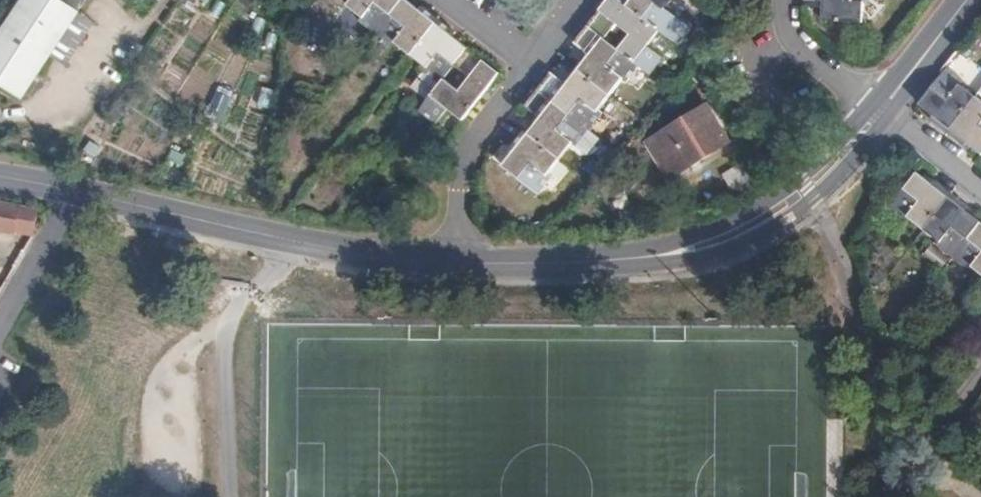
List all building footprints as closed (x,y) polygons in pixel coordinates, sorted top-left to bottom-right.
[(76,11),(61,0),(21,0),(0,31),(0,83),(20,96),(76,11)] [(76,11),(83,0),(61,0),(76,11)] [(404,0),(352,0),(347,6),(362,17),(360,21),(377,35),(404,0)] [(439,20),(423,7),(420,10),(407,0),(404,0),(377,35),(393,47),(396,43),(411,55),(439,20)] [(620,0),(609,0),(588,26),(604,39),(616,24),(630,35),(619,50),(640,67),(650,75),(663,59),(648,47),(660,31),(620,0)] [(669,6),(673,1),(672,0),(660,0),(658,3),(654,0),(620,0),(660,31),(680,46),(695,27),(691,24),(669,6)] [(869,0),(804,0),(804,2),(824,3),(823,22),(863,25),(864,6),(869,6),(869,0)] [(456,64),(468,48),(453,36),(456,32),(439,20),(411,55),(427,67),(424,71),(440,84),(443,80),(456,64)] [(640,67),(619,50),(604,39),(588,26),(575,43),(590,56),(578,71),(610,96),(622,81),(626,84),(640,67)] [(500,73),(468,48),(456,64),(471,76),(459,92),(443,80),(440,84),(419,111),(436,124),(448,108),(464,120),(500,73)] [(947,134),(976,99),(960,87),(963,83),(947,70),(945,73),(919,106),(934,118),(931,121),(947,134)] [(610,96),(578,71),(567,86),(552,74),(538,91),(589,131),(603,114),(598,110),(610,96)] [(289,77),(284,83),(291,90),(296,84),(289,77)] [(218,85),(216,91),(225,94),(227,89),(218,85)] [(214,90),(208,107),(222,112),(228,96),(225,94),(216,91),(214,90)] [(528,135),(560,160),(572,144),(576,147),(589,131),(538,91),(525,108),(540,120),(528,135)] [(976,99),(947,134),(964,148),(968,144),(980,154),(980,103),(976,99)] [(669,181),(729,145),(707,107),(647,143),(669,181)] [(560,160),(528,135),(525,132),(512,149),(516,152),(504,167),(516,176),(520,179),(540,195),(553,178),(548,174),(560,160)] [(180,163),(184,153),(170,148),(166,158),(180,163)] [(724,175),(737,199),(764,183),(753,161),(724,175)] [(909,220),(924,232),(952,197),(935,183),(932,186),(919,176),(918,174),(889,210),(906,223),(909,220)] [(954,260),(980,226),(980,224),(967,213),(969,210),(952,197),(924,232),(940,244),(937,248),(954,260)] [(33,236),(39,211),(0,203),(0,232),(16,236),(16,233),(33,236)] [(980,276),(980,226),(954,260),(970,273),(973,270),(980,276)]
